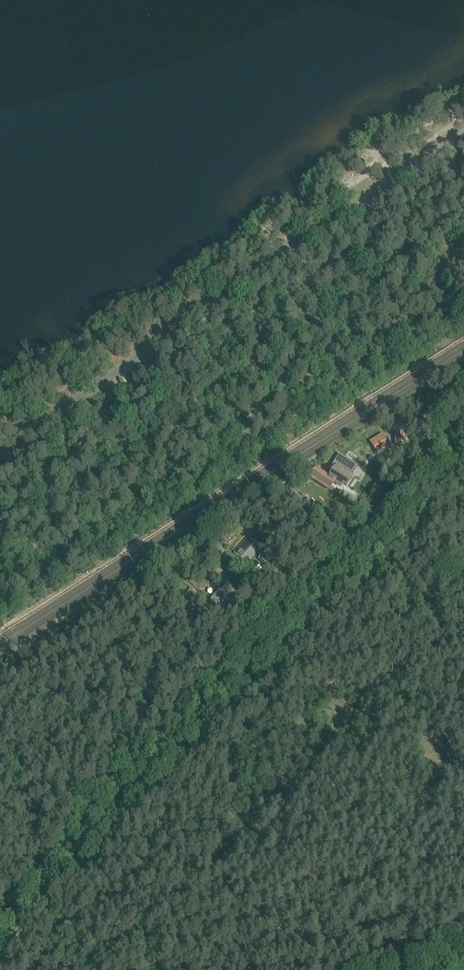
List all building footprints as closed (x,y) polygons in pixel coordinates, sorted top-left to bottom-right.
[(408,445),(406,427),(406,426),(395,427),(397,446),(408,445)] [(369,440),(375,451),(389,443),(383,432),(369,440)] [(353,477),(350,475),(353,470),(346,465),(340,461),(329,478),(320,472),(319,473),(315,470),(311,478),(330,490),(331,489),(330,489),(335,482),(341,487),(341,486),(340,485),(342,483),(347,486),(353,477)] [(294,492),(288,499),(295,505),(299,501),(300,503),(306,497),(304,495),(302,498),(294,492)] [(300,503),(306,508),(306,509),(316,517),(322,511),(306,497),(300,503)] [(209,539),(201,548),(216,561),(224,552),(209,539)] [(249,540),(236,556),(246,565),(255,554),(260,559),(264,554),(259,550),(260,549),(249,540)] [(267,551),(265,553),(264,554),(260,559),(259,559),(270,568),(275,562),(272,560),(274,558),(267,551)] [(214,572),(220,577),(222,575),(226,570),(220,565),(214,572)] [(222,575),(221,576),(231,585),(236,579),(234,577),(226,570),(222,575)] [(222,590),(219,590),(211,599),(211,603),(223,614),(227,613),(230,611),(231,612),(238,603),(228,594),(222,590)]
